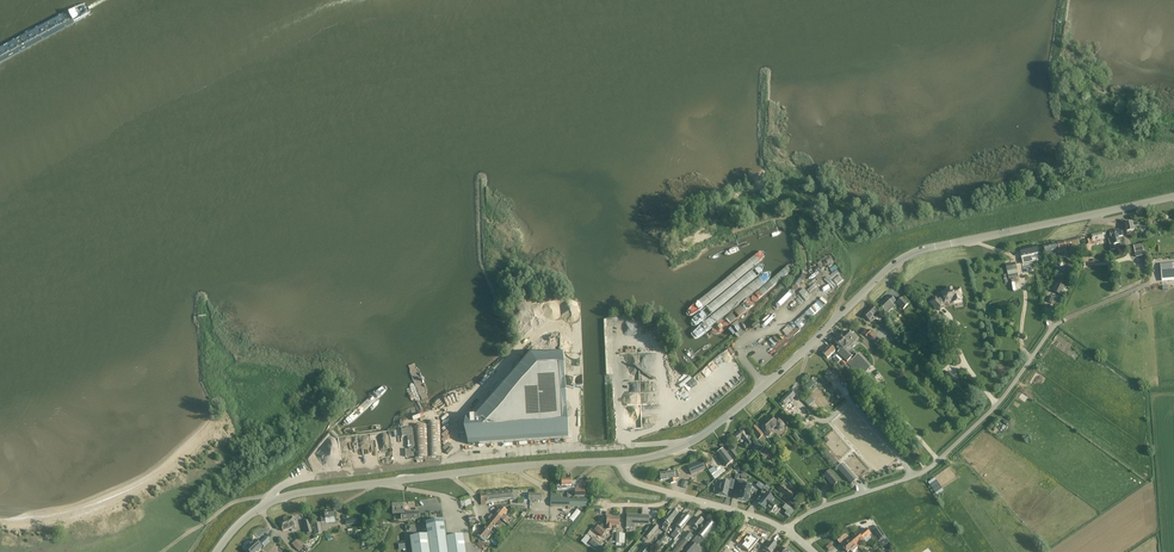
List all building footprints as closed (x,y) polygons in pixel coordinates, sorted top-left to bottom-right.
[(1125,224),(1125,227),(1127,236),(1135,235),(1134,231),(1132,222),(1125,224)] [(1121,229),(1110,232),(1111,238),(1108,239),(1111,251),(1115,250),(1114,245),(1120,243),(1118,237),(1123,236),(1121,229)] [(1085,246),(1086,251),(1087,256),(1090,256),(1089,250),(1088,245),(1091,244),(1094,244),(1093,242),(1104,239),(1103,235),(1106,235),(1105,232),(1091,235),(1092,239),(1090,240),(1086,240),(1087,246),(1085,246)] [(1079,245),(1077,237),(1058,242),(1061,253),(1067,252),(1066,248),(1079,245)] [(1056,243),(1044,246),(1045,253),(1056,250),(1056,252),(1058,251),(1056,243)] [(1144,256),(1143,251),(1142,244),(1134,246),(1136,257),(1144,256)] [(1036,246),(1020,249),(1022,257),(1022,258),(1024,258),(1023,257),(1038,253),(1036,246)] [(1017,273),(1017,270),(1015,262),(1006,264),(1007,272),(1008,275),(1009,279),(1018,277),(1017,273)] [(1160,264),(1162,279),(1173,278),(1173,263),(1160,264)] [(1053,292),(1061,295),(1067,281),(1060,277),(1053,292)] [(935,296),(929,302),(938,312),(944,306),(941,304),(942,303),(944,302),(944,304),(953,302),(953,303),(962,301),(962,300),(960,288),(953,289),(953,288),(945,290),(945,291),(942,292),(943,297),(940,297),(938,299),(935,296)] [(893,304),(896,301),(891,296),(888,299),(887,299),(880,306),(887,314),(895,306),(893,304)] [(903,309),(908,304),(902,298),(897,303),(903,309)] [(872,307),(864,315),(871,322),(874,320),(872,318),(877,312),(872,307)] [(757,322),(751,326),(754,329),(755,328),(757,330),(761,327),(757,322)] [(787,326),(782,331),(786,336),(791,331),(787,326)] [(864,334),(865,335),(873,344),(878,339),(869,330),(864,334)] [(854,333),(852,335),(848,332),(843,337),(842,336),(838,339),(839,340),(837,343),(840,346),(838,349),(840,351),(838,353),(847,363),(851,359),(844,351),(858,338),(854,333)] [(831,346),(823,353),(827,358),(833,354),(835,357),(838,354),(831,346)] [(480,439),(480,444),(568,438),(563,351),(529,352),(486,401),(488,402),(487,403),(486,402),(478,412),(479,423),(484,423),(484,426),(479,426),(480,437),(484,436),(485,439),(480,439)] [(849,365),(861,378),(870,369),(858,356),(849,365)] [(847,369),(849,367),(846,364),(843,360),(841,362),(847,369)] [(811,381),(802,389),(805,393),(814,384),(811,381)] [(781,406),(786,412),(789,409),(785,405),(795,396),(790,391),(781,400),(784,404),(781,406)] [(809,406),(814,402),(810,397),(805,402),(809,406)] [(469,415),(466,415),(467,434),(466,434),(466,438),(467,438),(468,445),(480,444),(480,439),(485,439),(484,436),(480,437),(479,426),(484,426),(484,423),(479,423),(478,412),(486,402),(487,403),(488,402),(486,401),(485,401),(486,402),(484,403),(482,401),(481,400),(469,415)] [(778,419),(775,422),(770,416),(760,425),(764,430),(763,430),(769,436),(772,433),(770,431),(775,427),(778,430),(780,431),(781,431),(783,430),(783,429),(784,428),(784,427),(784,425),(778,419)] [(412,429),(401,429),(401,431),(402,436),(407,436),(408,448),(409,448),(409,449),(405,450),(405,457),(414,456),(414,451),(414,449),(411,449),(411,448),(414,448),(415,453),(415,459),(442,458),(441,452),(440,424),(440,422),(427,422),(427,424),(427,425),(414,426),(415,445),(414,445),(412,429)] [(751,430),(759,439),(763,435),(755,426),(751,430)] [(742,430),(733,436),(737,441),(741,438),(744,442),(747,446),(749,445),(751,443),(748,440),(752,437),(748,432),(748,433),(745,429),(742,431),(742,430)] [(755,446),(752,448),(755,453),(759,450),(763,446),(757,439),(755,441),(753,443),(755,446)] [(763,447),(758,452),(761,455),(762,454),(763,453),(767,457),(767,458),(768,457),(771,461),(772,459),(773,458),(773,457),(763,447)] [(731,448),(727,451),(731,455),(734,460),(736,458),(738,456),(735,452),(731,448)] [(723,449),(716,454),(726,467),(727,466),(732,462),(723,449)] [(911,452),(917,459),(921,456),(915,449),(911,452)] [(838,462),(827,450),(823,453),(834,465),(838,462)] [(702,460),(687,466),(689,470),(696,467),(698,472),(706,469),(702,460)] [(724,469),(715,476),(717,479),(726,472),(724,469)] [(677,470),(673,470),(669,471),(670,479),(671,483),(675,483),(675,479),(678,478),(678,474),(677,470)] [(824,476),(833,487),(840,481),(830,470),(824,476)] [(669,471),(659,473),(660,481),(670,479),(669,471)] [(561,480),(561,483),(557,483),(557,490),(567,489),(566,486),(571,486),(571,479),(561,480)] [(720,481),(716,494),(724,496),(726,489),(729,490),(732,481),(728,480),(727,483),(720,481)] [(738,480),(736,491),(739,492),(737,499),(748,502),(751,487),(745,485),(746,482),(738,480)] [(931,481),(929,483),(937,496),(943,492),(942,489),(938,491),(931,481)] [(778,491),(789,500),(794,494),(790,490),(789,491),(787,489),(783,485),(778,491)] [(496,492),(485,494),(486,502),(497,501),(503,501),(510,500),(510,501),(513,501),(518,500),(518,499),(517,490),(512,491),(496,492)] [(766,493),(757,504),(765,510),(767,508),(771,512),(776,506),(772,502),(774,499),(766,493)] [(472,508),(470,497),(460,499),(462,507),(465,506),(466,510),(472,508)] [(551,498),(550,507),(569,507),(587,507),(587,498),(551,498)] [(402,503),(392,503),(393,514),(401,514),(402,520),(418,518),(418,517),(418,512),(405,513),(404,510),(408,510),(408,507),(405,507),(402,507),(402,503)] [(793,511),(786,505),(783,509),(787,512),(785,514),(788,517),(793,511)] [(507,512),(500,506),(496,511),(497,512),(495,514),(500,519),(503,521),(507,516),(506,515),(508,513),(507,512)] [(663,526),(662,530),(665,533),(668,530),(667,529),(673,522),(672,521),(678,514),(672,510),(664,520),(666,522),(663,526)] [(335,522),(333,511),(320,512),(322,523),(325,522),(325,524),(335,522)] [(678,527),(671,536),(675,539),(682,531),(681,530),(691,518),(685,513),(675,525),(678,527)] [(488,523),(493,527),(496,524),(499,526),(501,523),(498,521),(500,519),(495,514),(493,516),(491,514),(488,518),(490,520),(488,523)] [(626,523),(626,528),(630,528),(634,528),(634,525),(649,525),(649,524),(649,516),(642,515),(627,515),(627,521),(626,523)] [(295,527),(291,517),(279,522),(283,531),(295,527)] [(693,529),(695,531),(703,521),(698,517),(692,525),(694,527),(693,529)] [(594,531),(601,536),(602,537),(606,532),(605,532),(607,529),(611,530),(612,525),(613,525),(613,518),(606,518),(606,522),(604,522),(599,527),(598,526),(594,531)] [(410,537),(412,551),(466,551),(463,535),(446,538),(444,520),(426,523),(427,535),(410,537)] [(700,551),(697,548),(702,541),(699,539),(701,537),(703,539),(715,524),(709,520),(698,535),(699,535),(684,551),(685,551),(684,551),(699,551),(700,551)] [(306,534),(312,532),(309,521),(303,522),(306,534)] [(322,534),(322,533),(320,522),(313,524),(315,535),(322,534)] [(483,529),(491,535),(493,533),(491,530),(493,527),(488,523),(483,529)] [(648,540),(658,528),(654,525),(642,540),(645,543),(647,539),(648,540)] [(878,526),(873,530),(880,540),(885,537),(878,526)] [(483,529),(478,536),(485,542),(491,535),(483,529)] [(871,534),(867,529),(859,535),(859,534),(852,539),(858,547),(865,541),(866,543),(872,538),(870,535),(871,534)] [(683,538),(687,542),(692,536),(688,532),(683,538)] [(836,539),(840,543),(848,537),(844,533),(836,539)] [(617,534),(617,545),(617,546),(623,546),(625,543),(625,534),(617,534)] [(758,540),(752,535),(748,539),(747,538),(744,541),(745,543),(742,547),(748,551),(749,551),(758,540)] [(589,543),(593,546),(597,550),(602,544),(594,538),(589,543)] [(297,550),(302,546),(303,545),(298,539),(292,544),(297,550)] [(675,549),(679,551),(680,551),(687,542),(683,539),(675,549)] [(852,539),(843,547),(847,551),(848,551),(850,550),(851,551),(852,551),(858,547),(852,539)] [(244,551),(245,551),(257,551),(261,547),(255,540),(244,551)] [(484,550),(486,547),(480,541),(476,545),(481,549),(482,548),(484,550)] [(773,551),(776,546),(771,541),(767,546),(765,548),(762,551),(771,551),(773,551)]
